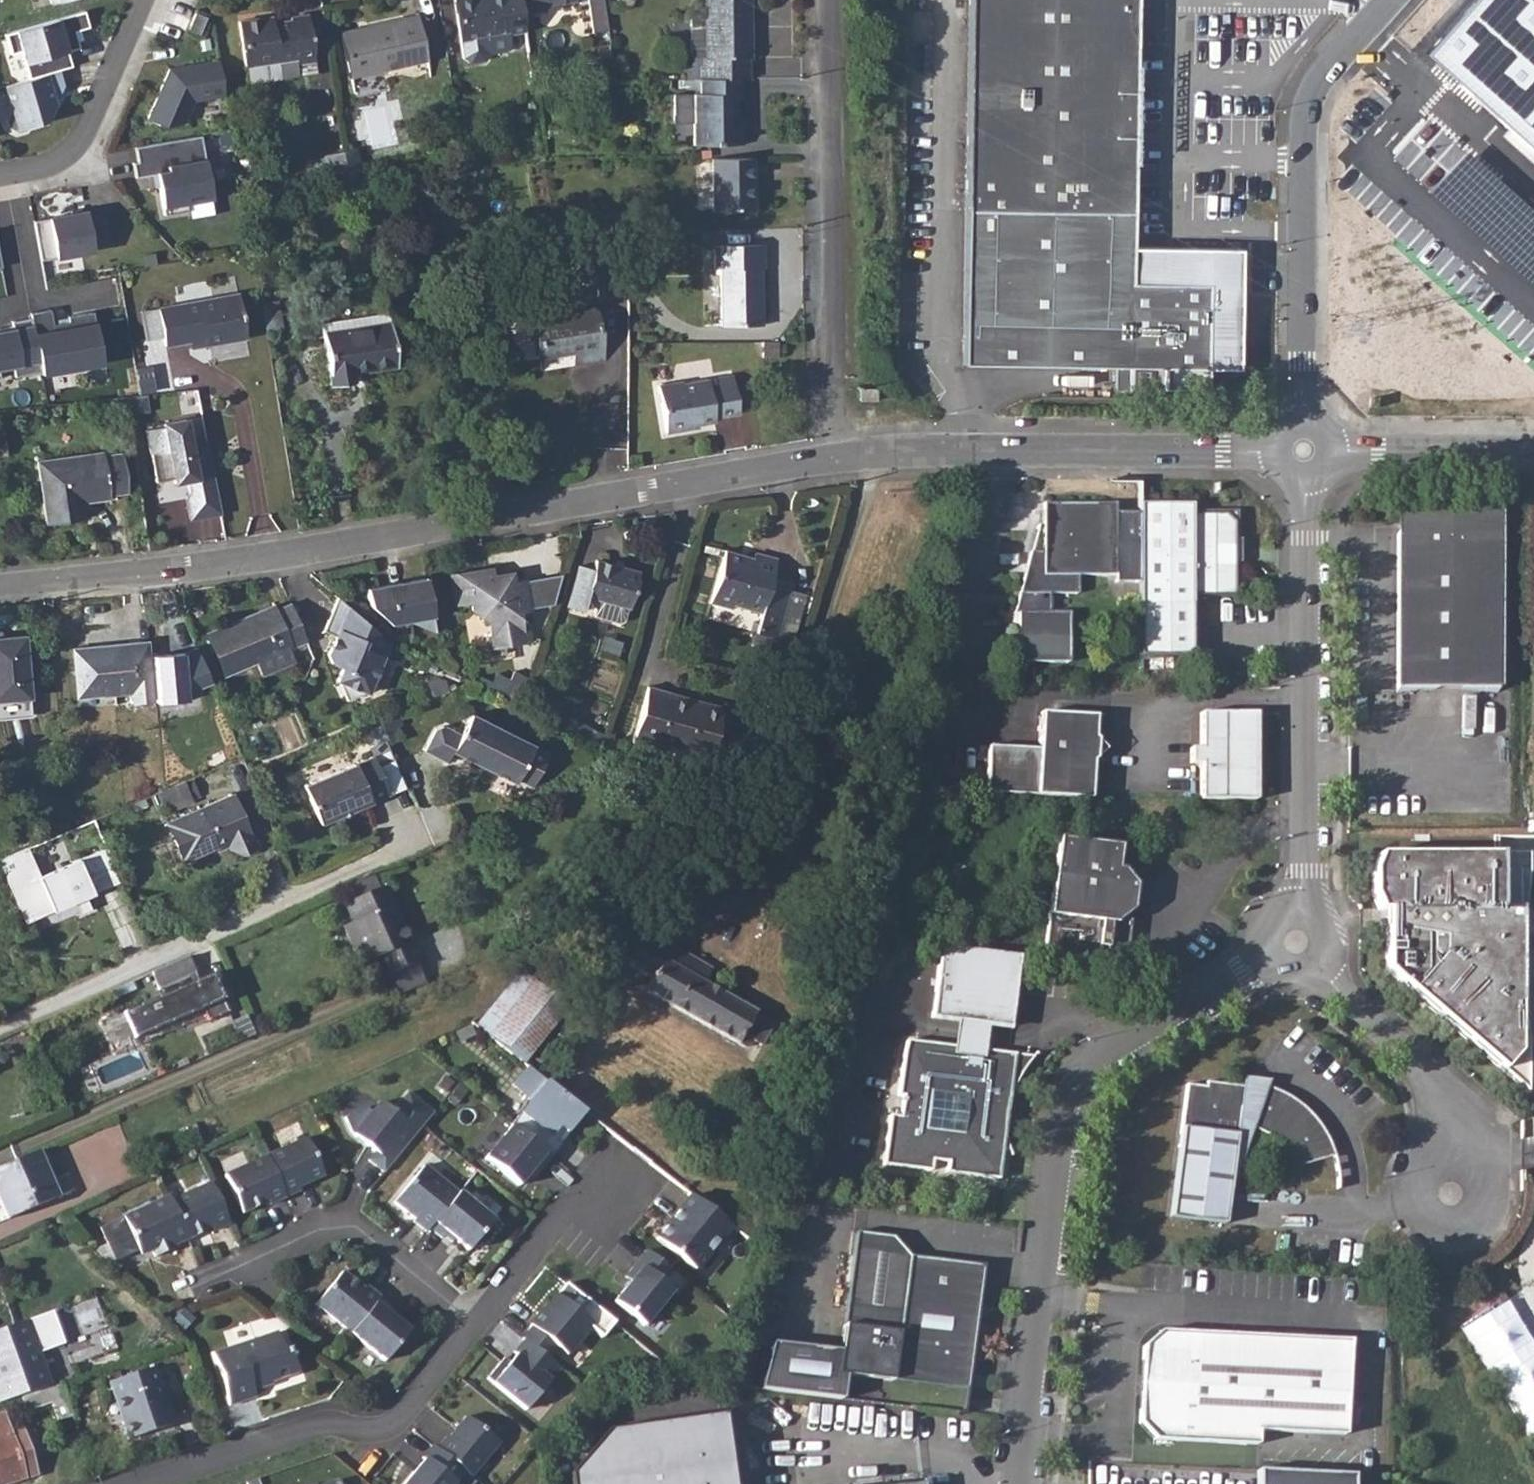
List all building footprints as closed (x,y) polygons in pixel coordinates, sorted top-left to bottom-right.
[(521,0),(456,0),(462,40),(465,57),(471,62),(486,60),(491,53),(507,51),(512,43),(510,33),(525,31),(524,23),(521,0)] [(524,23),(534,22),(533,15),(541,13),(540,7),(560,5),(588,1),(591,29),(607,27),(604,0),(521,0),(524,23)] [(700,63),(701,79),(745,79),(750,78),(750,59),(754,58),(753,0),(705,0),(705,16),(691,16),(691,55),(700,56),(700,63)] [(1138,0),(972,0),(963,364),(1205,369),(1207,283),(1131,282),(1138,0)] [(18,30),(31,78),(61,69),(72,66),(67,49),(80,49),(75,30),(89,27),(85,12),(18,30)] [(195,12),(188,29),(199,34),(206,16),(195,12)] [(265,17),(240,22),(247,67),(297,59),(298,63),(315,60),(308,14),(290,17),(291,19),(267,24),(265,17)] [(346,35),(345,30),(343,31),(352,79),(429,62),(418,14),(370,25),(371,29),(346,35)] [(226,95),(220,60),(171,68),(149,118),(166,125),(186,122),(196,100),(226,95)] [(31,78),(6,84),(13,106),(6,117),(9,126),(18,131),(27,128),(29,125),(46,120),(56,103),(54,94),(60,93),(65,83),(61,69),(31,78)] [(745,79),(701,79),(701,95),(692,96),(694,145),(738,144),(738,132),(745,132),(746,121),(736,121),(737,100),(744,99),(745,79)] [(213,198),(202,134),(136,146),(139,161),(134,162),(137,176),(162,172),(164,184),(160,185),(165,214),(189,210),(187,202),(213,198)] [(357,148),(344,151),(347,173),(360,170),(357,148)] [(344,151),(328,153),(331,177),(347,173),(344,151)] [(754,157),(713,158),(714,160),(714,209),(714,211),(754,210),(754,157)] [(1456,280),(1525,340),(1533,330),(1533,191),(1456,280)] [(87,210),(35,220),(42,259),(94,250),(93,244),(109,241),(104,212),(88,215),(87,210)] [(765,243),(716,244),(716,268),(722,268),(720,325),(764,324),(763,299),(758,299),(758,282),(763,283),(762,267),(765,267),(765,243)] [(240,294),(160,307),(165,336),(166,344),(191,340),(205,338),(206,345),(247,338),(240,294)] [(280,299),(262,302),(267,331),(286,328),(280,299)] [(569,304),(533,311),(541,357),(576,350),(579,363),(604,358),(596,309),(571,313),(569,304)] [(41,366),(41,368),(102,357),(93,306),(68,310),(70,320),(54,323),(51,308),(31,312),(32,317),(41,366)] [(165,336),(160,307),(160,306),(142,309),(147,339),(165,336)] [(32,317),(12,320),(13,325),(0,328),(0,363),(13,360),(15,371),(41,366),(32,317)] [(390,321),(324,332),(332,385),(355,380),(354,371),(398,364),(390,321)] [(205,338),(191,340),(192,347),(206,345),(205,338)] [(780,341),(764,341),(764,357),(780,356),(780,341)] [(685,379),(659,383),(666,430),(700,425),(700,421),(718,418),(718,416),(739,412),(733,373),(715,376),(715,381),(709,382),(708,377),(685,382),(685,379)] [(877,389),(861,388),(861,401),(877,400),(877,389)] [(190,517),(221,511),(212,461),(208,440),(192,443),(187,417),(165,421),(165,423),(147,427),(156,478),(174,476),(175,480),(185,478),(189,478),(191,489),(187,494),(186,496),(190,517)] [(103,451),(40,460),(49,522),(85,517),(83,501),(110,497),(109,492),(127,490),(123,452),(104,454),(103,451)] [(1399,524),(1402,683),(1505,681),(1506,526),(1507,499),(1488,499),(1398,497),(1399,524)] [(1193,499),(1139,498),(1139,509),(1139,579),(1138,603),(1138,656),(1142,656),(1162,656),(1198,650),(1197,604),(1197,593),(1233,595),(1234,557),(1234,546),(1239,545),(1239,505),(1201,505),(1201,509),(1193,509),(1193,499)] [(1041,548),(1028,548),(1018,589),(1013,610),(1017,609),(1017,658),(1068,657),(1068,608),(1039,608),(1039,589),(1076,589),(1075,572),(1113,572),(1113,579),(1139,579),(1139,509),(1113,509),(1114,500),(1041,500),(1041,548)] [(757,617),(754,630),(775,636),(791,579),(772,574),(774,561),(750,554),(749,561),(722,553),(707,607),(728,613),(728,609),(757,617)] [(593,565),(578,561),(565,604),(580,609),(585,594),(596,597),(591,613),(618,621),(622,619),(627,607),(637,572),(595,558),(593,565)] [(530,603),(525,575),(513,578),(511,567),(493,571),(492,563),(452,571),(458,598),(472,595),(474,606),(490,617),(495,643),(525,637),(519,605),(530,603)] [(434,629),(425,575),(366,585),(368,602),(388,620),(409,616),(410,619),(434,629)] [(388,640),(337,595),(324,629),(336,634),(329,652),(332,661),(344,665),(339,679),(340,679),(347,699),(366,690),(367,690),(388,640)] [(241,622),(208,636),(224,673),(260,659),(265,671),(293,659),(289,647),(306,639),(290,601),(276,608),(273,603),(239,618),(241,622)] [(0,635),(0,718),(31,716),(23,633),(0,635)] [(105,651),(105,645),(73,648),(77,695),(101,693),(102,703),(152,699),(147,647),(105,651)] [(187,651),(151,655),(156,702),(190,698),(189,691),(211,681),(199,656),(189,661),(187,651)] [(489,689),(521,702),(531,679),(513,672),(509,680),(496,674),(489,689)] [(722,706),(649,685),(632,740),(706,762),(722,706)] [(1100,713),(1047,709),(1044,747),(992,744),(988,785),(1041,792),(1095,795),(1098,758),(1101,754),(1102,736),(1099,734),(1100,713)] [(1204,763),(1202,795),(1262,796),(1261,710),(1205,710),(1205,744),(1192,745),(1193,763),(1204,763)] [(433,728),(423,750),(447,762),(453,752),(513,783),(516,779),(530,785),(548,751),(471,712),(461,732),(443,724),(433,728)] [(222,749),(205,756),(209,767),(226,760),(222,749)] [(373,756),(305,784),(321,821),(388,793),(373,756)] [(175,784),(151,794),(159,813),(183,803),(175,784)] [(228,795),(160,824),(176,862),(220,843),(223,850),(234,853),(250,847),(228,795)] [(1127,842),(1065,835),(1045,945),(1112,947),(1114,919),(1121,919),(1139,904),(1140,880),(1130,866),(1123,865),(1127,842)] [(0,861),(0,863),(25,924),(97,895),(82,858),(39,876),(28,850),(0,861)] [(1522,922),(1522,854),(1385,854),(1385,861),(1378,862),(1373,871),(1371,880),(1370,890),(1372,900),(1375,909),(1379,912),(1384,912),(1384,934),(1380,934),(1381,971),(1522,1096),(1522,1000),(1522,922)] [(386,975),(390,973),(416,962),(423,959),(414,939),(411,941),(385,885),(345,903),(352,921),(344,925),(362,964),(377,957),(386,975)] [(642,934),(627,960),(653,975),(646,989),(742,1044),(747,1046),(749,1045),(751,1045),(753,1043),(755,1040),(762,1043),(774,1022),(704,980),(710,967),(671,945),(669,948),(642,934)] [(1023,955),(941,944),(932,1016),(969,1021),(969,1016),(985,1018),(984,1023),(1015,1026),(1023,955)] [(194,972),(187,955),(185,956),(150,972),(157,989),(159,988),(162,995),(121,1012),(133,1038),(202,1007),(205,1013),(208,1020),(228,1011),(211,973),(193,981),(190,975),(194,972)] [(476,1025),(524,1061),(568,1003),(520,967),(476,1025)] [(1005,1128),(1005,1123),(997,1122),(998,1108),(1005,1109),(1007,1101),(1009,1091),(1012,1084),(1016,1076),(1021,1066),(1025,1059),(1031,1052),(983,1047),(982,1054),(964,1051),(965,1044),(904,1038),(896,1094),(901,1094),(899,1113),(889,1112),(882,1162),(930,1170),(932,1157),(947,1159),(946,1171),(998,1178),(1002,1146),(1010,1147),(1007,1139),(1005,1128)] [(512,1125),(541,1148),(555,1128),(566,1137),(586,1112),(528,1067),(514,1085),(532,1099),(512,1125)] [(1252,1089),(1217,1082),(1211,1081),(1209,1088),(1190,1085),(1169,1217),(1223,1225),(1226,1204),(1239,1127),(1248,1129),(1252,1130),(1255,1132),(1263,1135),(1270,1140),(1277,1146),(1280,1149),(1294,1101),(1286,1095),(1278,1092),(1277,1095),(1271,1094),(1269,1100),(1251,1096),(1252,1089)] [(371,1162),(385,1174),(435,1113),(417,1098),(401,1116),(384,1102),(342,1117),(349,1136),(374,1154),(371,1162)] [(1294,1101),(1280,1149),(1285,1156),(1289,1162),(1304,1157),(1308,1166),(1335,1157),(1333,1152),(1330,1145),(1327,1139),(1324,1132),(1318,1124),(1310,1115),(1302,1108),(1295,1102),(1294,1101)] [(485,1160),(518,1186),(546,1152),(541,1148),(512,1125),(485,1160)] [(313,1138),(269,1156),(287,1199),(306,1191),(304,1186),(328,1177),(313,1138)] [(0,1165),(0,1200),(8,1218),(58,1195),(38,1149),(0,1165)] [(287,1199),(269,1156),(223,1175),(242,1217),(287,1199)] [(458,1194),(425,1167),(398,1202),(418,1218),(413,1224),(426,1235),(435,1225),(458,1194)] [(211,1185),(171,1203),(189,1242),(229,1224),(211,1185)] [(495,1221),(458,1194),(435,1225),(472,1252),(495,1221)] [(732,1230),(691,1196),(655,1238),(697,1272),(732,1230)] [(171,1203),(169,1197),(102,1229),(116,1259),(139,1248),(142,1255),(151,1250),(155,1258),(189,1242),(171,1203)] [(985,1264),(911,1253),(894,1233),(859,1227),(844,1316),(902,1324),(894,1379),(967,1388),(985,1264)] [(675,1273),(645,1248),(621,1275),(629,1282),(614,1300),(645,1327),(675,1292),(666,1284),(675,1273)] [(1114,1256),(1113,1268),(1125,1269),(1126,1257),(1114,1256)] [(377,1299),(343,1272),(316,1305),(352,1333),(374,1304),(377,1299)] [(617,1323),(565,1283),(533,1324),(562,1347),(570,1353),(588,1329),(604,1341),(617,1323)] [(98,1295),(56,1307),(64,1334),(106,1323),(98,1295)] [(1466,1327),(1533,1442),(1533,1339),(1511,1301),(1466,1327)] [(411,1331),(374,1304),(352,1333),(349,1336),(385,1364),(411,1331)] [(843,1372),(894,1379),(902,1324),(844,1316),(839,1351),(772,1342),(765,1388),(839,1398),(843,1372)] [(0,1329),(0,1379),(15,1374),(22,1394),(49,1385),(27,1319),(0,1329)] [(562,1347),(533,1324),(491,1379),(529,1408),(552,1378),(543,1371),(562,1347)] [(257,1396),(255,1390),(253,1383),(272,1378),(273,1380),(288,1376),(273,1332),(213,1351),(230,1405),(257,1396)] [(277,1332),(273,1332),(288,1376),(296,1374),(289,1352),(284,1354),(277,1332)] [(1144,1344),(1140,1423),(1156,1439),(1257,1444),(1258,1430),(1343,1433),(1347,1339),(1158,1332),(1144,1344)] [(152,1368),(109,1381),(127,1439),(170,1426),(152,1368)] [(49,1385),(22,1394),(28,1410),(53,1402),(61,1424),(72,1419),(74,1419),(60,1382),(49,1385)] [(502,1442),(464,1412),(437,1446),(467,1470),(475,1476),(502,1442)] [(0,1415),(0,1483),(8,1483),(38,1474),(23,1428),(10,1431),(4,1414),(0,1415)] [(723,1414),(611,1429),(569,1473),(571,1483),(733,1483),(723,1414)] [(467,1470),(437,1446),(406,1483),(455,1483),(467,1470)]
